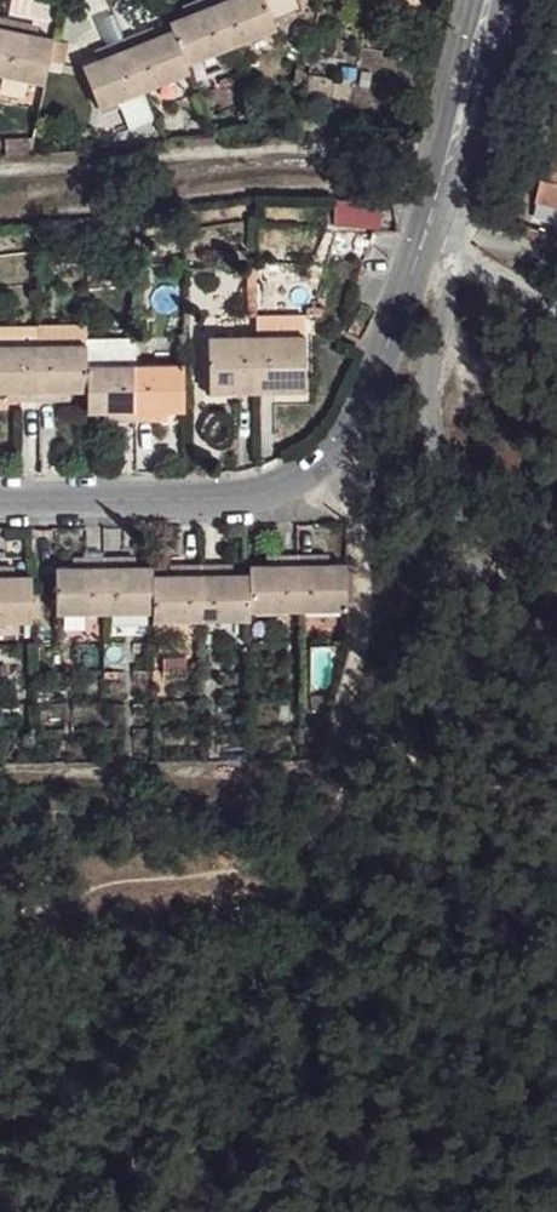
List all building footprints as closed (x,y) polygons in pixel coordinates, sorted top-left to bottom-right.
[(183,1),(186,10),(202,4),(201,0),(185,0),(183,1)] [(202,4),(218,46),(268,26),(256,0),(213,0),(202,4)] [(186,10),(156,22),(160,34),(174,65),(218,46),(202,4),(186,10)] [(0,25),(0,37),(14,40),(14,29),(0,25)] [(111,40),(115,51),(135,44),(129,33),(111,40)] [(135,44),(115,51),(131,94),(179,79),(174,65),(160,34),(135,44)] [(0,37),(0,84),(30,88),(39,45),(14,40),(0,37)] [(98,44),(101,57),(115,51),(111,40),(98,44)] [(101,57),(76,68),(91,108),(131,94),(115,51),(101,57)] [(545,168),(536,205),(556,210),(556,171),(545,168)] [(256,325),(208,326),(207,368),(236,367),(236,381),(258,382),(256,325)] [(303,325),(256,325),(258,382),(272,381),(272,367),(304,368),(303,325)] [(0,338),(0,387),(18,387),(35,387),(35,340),(0,338)] [(85,340),(35,340),(35,387),(53,387),(87,387),(86,363),(85,340)] [(183,358),(132,362),(134,404),(157,404),(183,404),(183,358)] [(132,362),(86,363),(87,387),(89,405),(120,404),(134,404),(132,362)] [(236,367),(207,368),(207,382),(236,381),(236,367)] [(304,368),(272,367),(272,381),(306,381),(304,368)] [(35,387),(18,387),(17,395),(36,395),(35,387)] [(53,387),(35,387),(36,395),(53,396),(53,387)] [(134,404),(120,404),(120,415),(135,416),(134,404)] [(157,404),(134,404),(135,416),(157,416),(157,404)] [(285,550),(266,551),(266,560),(286,560),(285,550)] [(266,551),(253,553),(253,560),(266,560),(266,551)] [(184,557),(164,558),(165,568),(183,568),(184,557)] [(199,559),(184,557),(183,568),(200,569),(199,559)] [(286,560),(266,560),(268,603),(319,602),(315,558),(286,560)] [(253,560),(224,560),(223,569),(223,604),(268,603),(266,560),(253,560)] [(165,568),(141,569),(141,581),(141,616),(183,614),(183,568),(165,568)] [(200,569),(183,568),(183,614),(223,615),(223,604),(223,569),(200,569)] [(112,570),(96,571),(96,580),(112,580),(112,570)] [(96,571),(76,573),(77,579),(96,580),(96,571)] [(77,579),(47,582),(50,628),(97,627),(96,580),(77,579)] [(112,580),(96,580),(97,627),(140,629),(141,616),(141,581),(112,580)] [(26,638),(24,592),(0,594),(0,638),(26,638)]
